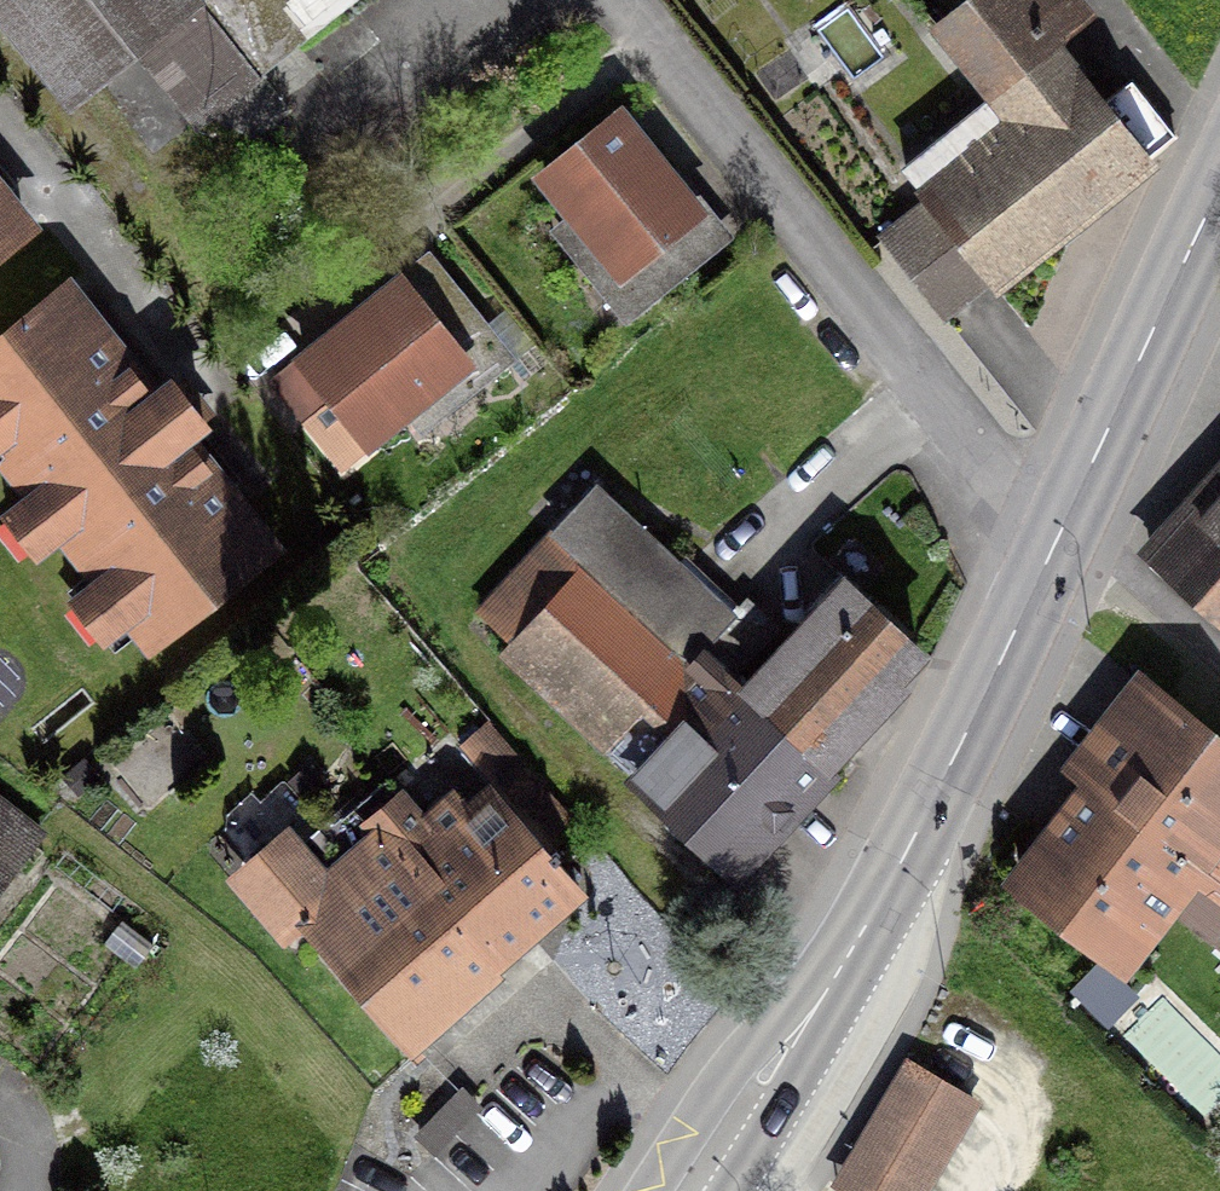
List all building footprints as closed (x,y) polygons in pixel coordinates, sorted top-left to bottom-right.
[(198,0),(24,0),(92,85),(133,52),(191,125),(255,74),(256,76),(258,75),(198,0)] [(290,46),(348,0),(254,0),(290,46)] [(987,285),(1170,139),(1126,84),(1098,106),(1050,46),(1081,21),(1064,0),(967,0),(932,28),(991,101),(900,173),(925,204),(878,241),(938,317),(984,281),(987,285)] [(539,179),(617,275),(691,216),(613,119),(539,179)] [(0,198),(0,257),(28,235),(0,198)] [(656,299),(638,277),(603,305),(620,327),(656,299)] [(299,364),(363,442),(459,364),(396,286),(299,364)] [(63,294),(0,344),(0,458),(145,642),(263,549),(179,442),(199,426),(167,386),(147,402),(63,294)] [(483,326),(461,344),(489,379),(511,361),(483,326)] [(1147,565),(1219,630),(1219,484),(1147,565)] [(726,866),(819,767),(742,695),(726,680),(772,630),(742,603),(734,612),(686,567),(679,560),(673,567),(593,492),(532,557),(529,554),(475,612),(509,643),(499,654),(726,866)] [(820,612),(742,695),(819,767),(893,687),(884,678),(911,649),(841,584),(817,609),(820,612)] [(1159,703),(1017,884),(1108,956),(1178,867),(1219,899),(1219,751),(1159,703)] [(266,850),(248,865),(246,889),(261,907),(283,909),(393,1039),(482,962),(483,963),(571,886),(501,804),(474,827),(450,799),(418,827),(383,786),(296,860),(289,852),(266,850)] [(37,837),(0,809),(0,885),(37,837)] [(1209,937),(1219,945),(1219,922),(1209,937)] [(148,947),(117,923),(98,947),(129,971),(148,947)] [(831,1187),(838,1190),(915,1190),(967,1103),(903,1065),(831,1187)]
